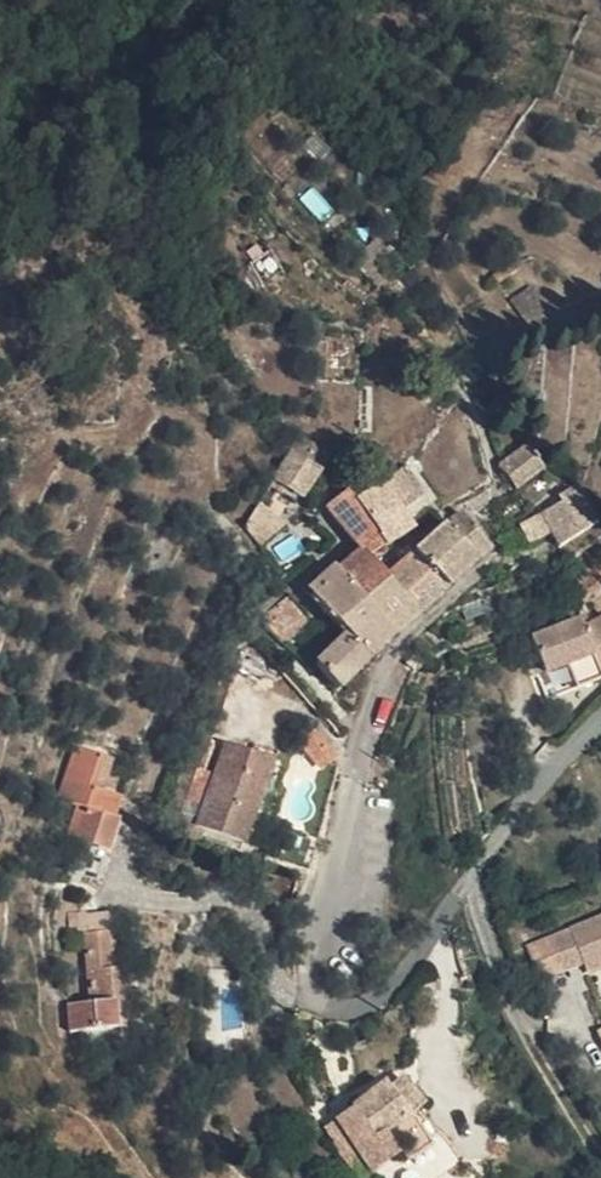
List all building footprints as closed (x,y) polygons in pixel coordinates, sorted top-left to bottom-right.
[(298,198),(320,222),(334,210),(312,186),(298,198)] [(530,307),(551,295),(538,271),(516,284),(530,307)] [(330,435),(304,417),(293,432),(320,451),(330,435)] [(504,445),(520,472),(548,453),(530,427),(504,445)] [(293,432),(274,462),(299,481),(305,473),(320,451),(293,432)] [(409,451),(387,468),(402,489),(425,473),(409,451)] [(411,503),(402,489),(387,468),(356,486),(368,501),(377,514),(383,522),(411,503)] [(539,497),(541,500),(562,533),(599,510),(575,472),(539,497)] [(325,494),(345,518),(368,501),(356,486),(348,475),(325,494)] [(258,534),(276,506),(255,491),(241,514),(258,534)] [(441,510),(415,537),(449,572),(493,535),(467,499),(441,510)] [(345,518),(354,530),(377,514),(368,501),(345,518)] [(363,541),(374,539),(387,527),(383,522),(377,514),(354,530),(361,539),(363,541)] [(423,594),(449,572),(415,537),(393,559),(423,594)] [(391,560),(374,539),(363,541),(361,539),(336,562),(360,589),(367,582),(391,560)] [(423,594),(393,559),(391,560),(367,582),(397,617),(423,594)] [(336,562),(316,579),(344,615),(332,625),(308,644),(339,677),(361,651),(397,617),(367,582),(360,589),(336,562)] [(531,616),(541,650),(544,659),(559,655),(566,643),(575,631),(584,620),(587,617),(586,613),(580,602),(531,616)] [(587,617),(600,646),(600,606),(586,613),(587,617)] [(573,671),(598,663),(594,650),(600,646),(587,617),(584,620),(575,631),(566,643),(559,655),(566,652),(573,671)] [(541,650),(534,653),(543,683),(559,676),(559,672),(559,655),(544,659),(541,650)] [(559,672),(559,676),(573,671),(566,652),(559,655),(559,672)] [(208,806),(250,823),(283,740),(243,723),(236,720),(204,804),(208,806)] [(122,794),(121,793),(126,773),(108,768),(100,765),(108,735),(83,727),(79,726),(64,778),(68,779),(92,786),(83,820),(110,828),(118,829),(126,795),(122,794)] [(100,765),(108,768),(117,737),(108,735),(100,765)] [(547,926),(561,960),(581,952),(584,959),(600,952),(600,904),(547,926)] [(131,949),(119,949),(115,912),(96,914),(102,984),(121,982),(134,976),(131,949)] [(540,969),(561,960),(547,926),(525,935),(540,969)] [(81,1014),(136,1008),(134,976),(121,982),(80,1004),(81,1014)] [(80,1004),(121,982),(102,984),(79,987),(80,1004)] [(393,1064),(357,1084),(377,1119),(371,1122),(384,1146),(407,1135),(412,1144),(436,1132),(417,1099),(427,1094),(410,1062),(396,1070),(393,1064)] [(377,1119),(357,1084),(339,1094),(358,1127),(373,1151),(384,1146),(371,1122),(377,1119)] [(384,1146),(373,1151),(379,1162),(412,1144),(407,1135),(384,1146)]
